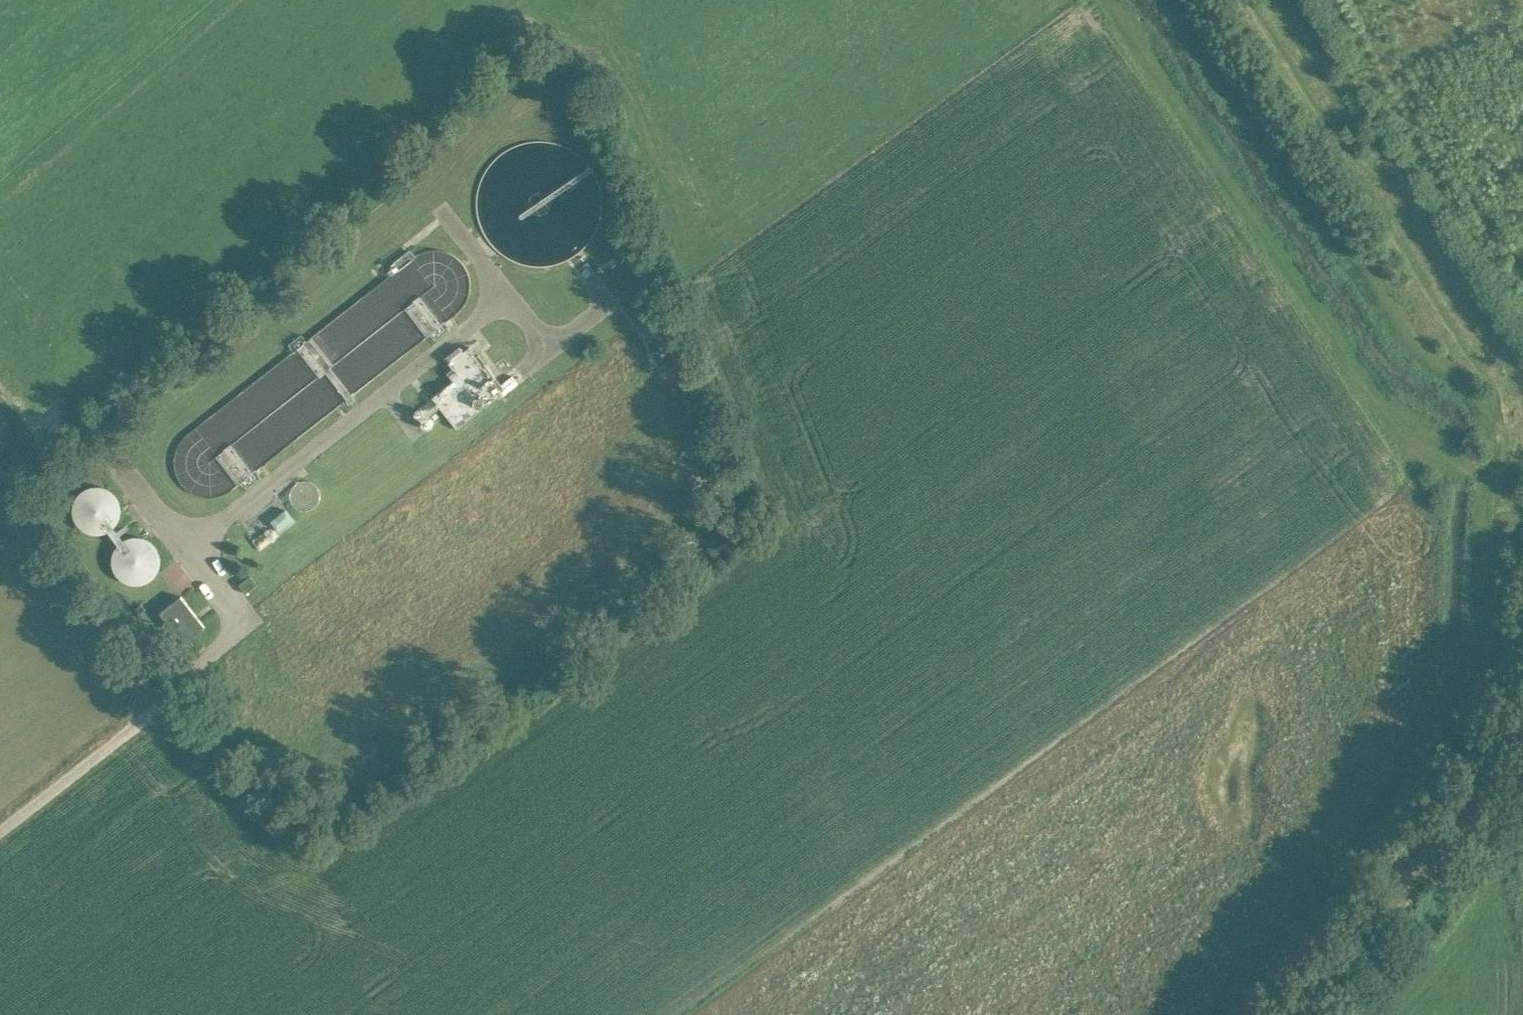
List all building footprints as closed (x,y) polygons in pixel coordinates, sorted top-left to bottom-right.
[(452,380),(432,396),(456,427),(500,393),(502,395),(519,383),(513,374),(500,383),(478,354),(476,355),(470,346),(464,350),(460,345),(444,357),(454,370),(449,375),(452,380)] [(122,501),(90,484),(72,517),(104,534),(122,501)] [(271,520),(278,530),(293,518),(286,509),(271,520)] [(253,541),(260,550),(279,534),(272,525),(253,541)] [(119,579),(155,581),(158,537),(121,535),(119,579)] [(251,575),(240,584),(245,592),(257,583),(251,575)] [(160,611),(184,642),(205,626),(181,595),(160,611)]
